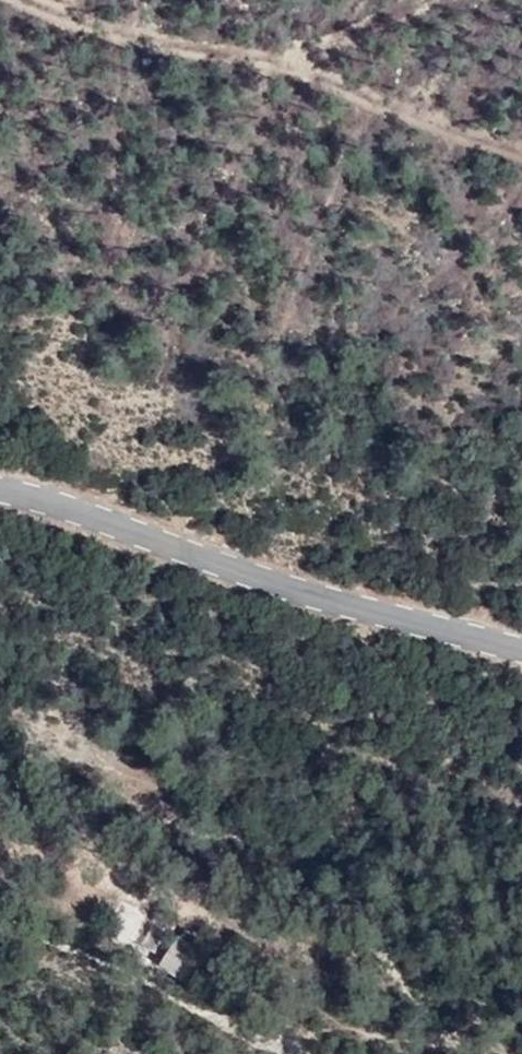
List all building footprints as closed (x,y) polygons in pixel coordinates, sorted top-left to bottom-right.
[(156,967),(179,980),(188,965),(165,952),(156,967)]
